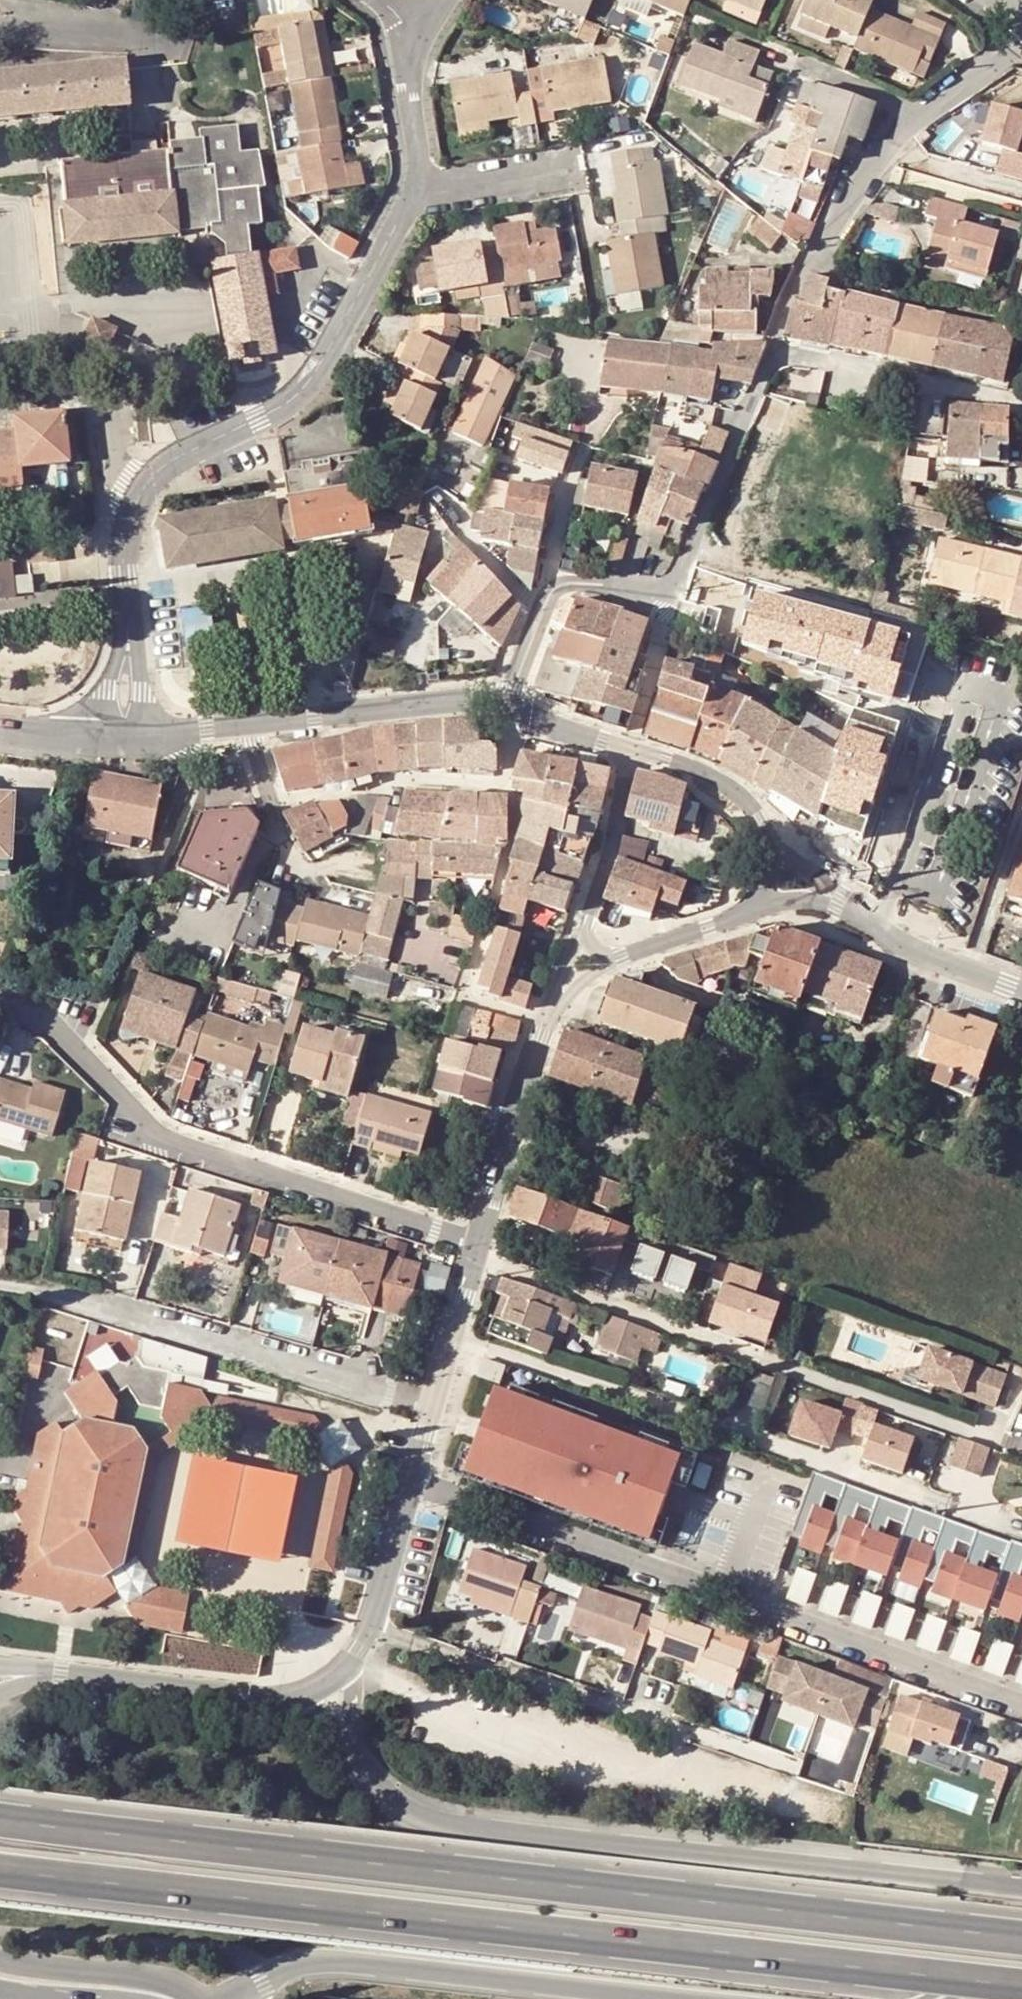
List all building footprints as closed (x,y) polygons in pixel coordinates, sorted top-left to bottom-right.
[(586,11),(590,0),(560,0),(586,11)] [(623,2),(650,14),(656,1),(655,0),(624,0),(623,2)] [(857,30),(869,2),(870,0),(804,0),(801,7),(857,30)] [(319,4),(310,2),(282,6),(261,9),(251,10),(253,24),(276,20),(309,15),(313,38),(326,36),(322,9),(319,4)] [(869,2),(857,30),(853,40),(912,65),(918,50),(928,26),(938,30),(944,16),(917,4),(911,19),(869,2)] [(288,76),(328,70),(330,69),(328,51),(315,53),(313,38),(309,15),(276,20),(286,77),(288,76)] [(928,26),(918,50),(927,55),(938,30),(928,26)] [(315,53),(328,51),(326,36),(313,38),(315,53)] [(837,57),(842,59),(845,60),(853,40),(845,37),(837,57)] [(740,59),(752,65),(758,50),(728,38),(721,56),(713,53),(715,49),(693,40),(678,80),(720,98),(723,93),(759,108),(769,87),(735,72),(740,59)] [(603,47),(527,61),(531,85),(535,105),(549,102),(577,97),(611,92),(603,47)] [(128,92),(122,48),(0,61),(0,106),(128,92)] [(769,87),(774,74),(752,65),(740,59),(735,72),(769,87)] [(536,113),(535,105),(531,85),(516,87),(511,64),(451,75),(459,117),(490,112),(519,107),(520,114),(536,113)] [(288,76),(300,141),(339,135),(328,70),(288,76)] [(766,135),(759,157),(800,173),(834,80),(819,74),(809,99),(797,95),(791,111),(795,113),(785,141),(766,135)] [(847,128),(860,133),(875,95),(834,80),(800,173),(818,179),(830,150),(837,152),(843,136),(847,128)] [(717,106),(753,121),(759,108),(723,93),(720,98),(717,106)] [(549,102),(549,109),(578,106),(577,97),(549,102)] [(54,152),(62,233),(212,216),(220,249),(246,245),(241,213),(247,213),(252,212),(248,175),(251,175),(246,137),(230,138),(228,112),(195,116),(189,116),(187,116),(187,129),(159,132),(159,140),(147,140),(145,130),(120,132),(120,143),(54,152)] [(490,112),(459,117),(460,126),(491,121),(490,112)] [(843,136),(857,141),(860,133),(847,128),(843,136)] [(342,154),(339,135),(300,141),(295,141),(303,188),(345,180),(341,154),(342,154)] [(613,187),(618,213),(647,207),(663,204),(664,204),(655,154),(640,157),(637,142),(610,147),(613,163),(618,185),(613,187)] [(341,154),(345,180),(361,177),(356,151),(342,154),(341,154)] [(613,163),(608,164),(613,187),(618,185),(613,163)] [(959,212),(964,196),(930,185),(923,204),(934,207),(924,241),(943,247),(983,259),(994,225),(959,212)] [(798,235),(800,232),(804,235),(818,215),(790,195),(777,222),(798,235)] [(665,220),(663,204),(647,207),(650,222),(665,220)] [(765,235),(777,222),(755,204),(744,218),(765,235)] [(622,230),(607,232),(614,264),(617,286),(661,277),(650,222),(647,207),(618,213),(622,230)] [(1018,233),(1021,220),(1021,215),(1002,209),(997,226),(1018,233)] [(524,212),(494,218),(499,240),(502,253),(503,259),(560,248),(554,218),(527,222),(524,212)] [(342,232),(333,249),(352,259),(361,242),(342,232)] [(508,284),(503,259),(502,253),(486,255),(484,243),(482,232),(433,241),(441,282),(457,279),(481,275),(482,284),(483,289),(508,284)] [(486,255),(502,253),(499,240),(484,243),(486,255)] [(249,247),(249,245),(246,245),(220,249),(204,252),(219,351),(266,344),(257,288),(269,286),(267,264),(292,261),(288,243),(249,247)] [(939,259),(979,271),(983,259),(943,247),(939,259)] [(748,287),(755,287),(755,286),(772,285),(772,269),(767,269),(767,259),(703,260),(703,277),(696,277),(697,320),(756,319),(756,303),(748,302),(748,287)] [(782,325),(832,333),(846,283),(826,278),(828,269),(809,263),(799,291),(793,288),(782,325)] [(614,264),(602,266),(606,289),(617,286),(614,264)] [(457,279),(459,289),(482,284),(481,275),(457,279)] [(899,296),(846,283),(832,333),(888,345),(899,296)] [(945,306),(899,296),(888,345),(934,355),(945,306)] [(438,317),(464,319),(464,306),(437,305),(436,316),(438,317)] [(989,315),(945,306),(934,355),(978,365),(989,315)] [(115,323),(89,310),(78,333),(104,345),(115,323)] [(1014,319),(989,315),(978,365),(1003,370),(1014,319)] [(438,317),(432,329),(450,338),(456,340),(465,320),(464,319),(438,317)] [(408,357),(440,372),(455,343),(449,340),(419,326),(414,337),(405,355),(408,357)] [(671,334),(670,338),(660,382),(686,386),(687,377),(697,341),(683,339),(684,330),(673,330),(671,334)] [(552,340),(531,332),(523,350),(544,357),(552,340)] [(599,376),(660,382),(670,338),(602,332),(599,342),(605,343),(599,376)] [(697,341),(687,377),(686,386),(709,390),(713,367),(750,372),(765,332),(712,334),(711,343),(697,341)] [(406,333),(397,352),(405,355),(414,337),(406,333)] [(480,435),(507,374),(480,356),(451,423),(480,435)] [(409,373),(399,395),(394,406),(423,420),(446,376),(440,372),(408,357),(402,370),(409,373)] [(402,370),(392,392),(399,395),(409,373),(402,370)] [(753,411),(765,415),(777,386),(768,383),(765,382),(753,411)] [(808,383),(805,392),(814,394),(817,385),(808,383)] [(789,391),(777,386),(765,415),(776,420),(789,391)] [(965,436),(977,437),(977,403),(948,401),(946,418),(944,446),(963,447),(965,436)] [(0,422),(0,477),(15,476),(19,473),(18,456),(64,451),(65,449),(62,402),(11,407),(12,420),(0,422)] [(1008,407),(977,403),(977,437),(977,458),(1006,461),(1008,407)] [(695,448),(715,454),(728,421),(707,414),(700,432),(695,448)] [(506,426),(494,420),(488,434),(500,440),(506,426)] [(675,428),(665,425),(660,437),(671,441),(675,428)] [(675,428),(671,441),(695,448),(700,432),(675,428)] [(943,455),(977,458),(977,437),(965,436),(963,447),(944,446),(943,455)] [(653,460),(673,469),(701,480),(704,481),(715,454),(695,448),(671,441),(660,437),(656,449),(653,460)] [(357,534),(374,531),(373,530),(369,508),(361,459),(342,462),(341,454),(330,456),(331,465),(317,467),(315,458),(303,461),(304,469),(286,473),(289,491),(292,503),(298,537),(300,545),(316,542),(316,545),(357,538),(357,534)] [(977,466),(1005,472),(1006,461),(977,458),(977,466)] [(633,467),(590,459),(588,469),(581,496),(625,503),(633,467)] [(636,509),(651,514),(673,469),(653,460),(636,509)] [(572,493),(581,496),(588,469),(579,467),(572,493)] [(686,513),(701,480),(673,469),(651,514),(655,516),(653,519),(666,524),(673,508),(686,513)] [(472,499),(484,502),(501,505),(507,474),(485,471),(479,482),(472,499)] [(513,508),(543,514),(548,482),(523,477),(507,474),(501,505),(513,508)] [(422,494),(407,489),(404,501),(419,505),(422,494)] [(480,523),(484,502),(472,499),(471,504),(468,521),(480,523)] [(254,539),(262,550),(285,546),(284,540),(277,506),(276,502),(251,507),(251,527),(254,539)] [(513,508),(501,505),(484,502),(480,523),(479,532),(507,538),(513,508)] [(283,505),(277,506),(284,540),(290,538),(298,537),(292,503),(283,505)] [(251,527),(251,507),(166,523),(166,529),(174,567),(262,550),(254,539),(251,527)] [(395,532),(398,521),(399,517),(369,508),(373,530),(382,527),(395,532)] [(504,557),(528,581),(530,582),(543,514),(513,508),(507,538),(504,557)] [(398,521),(395,532),(380,586),(400,591),(405,576),(415,579),(430,531),(398,521)] [(1021,547),(941,528),(932,561),(977,572),(975,580),(1011,589),(1021,547)] [(50,529),(25,532),(27,556),(52,554),(50,529)] [(622,534),(613,531),(607,546),(616,548),(622,534)] [(562,534),(555,559),(572,564),(577,539),(562,534)] [(432,586),(504,645),(525,605),(465,544),(459,536),(452,544),(461,554),(453,564),(448,559),(429,578),(435,583),(432,586)] [(614,551),(607,548),(604,556),(601,564),(610,566),(614,551)] [(8,585),(7,571),(6,556),(0,557),(0,586),(8,585)] [(8,585),(30,583),(28,569),(7,571),(8,585)] [(415,579),(405,576),(400,591),(399,594),(410,597),(415,579)] [(919,604),(875,591),(873,601),(916,613),(919,604)] [(602,648),(605,638),(611,640),(622,608),(568,594),(554,632),(602,648)] [(622,608),(611,640),(636,648),(646,616),(622,608)] [(797,670),(900,691),(912,630),(810,609),(797,670)] [(554,652),(578,662),(595,668),(602,648),(554,632),(550,643),(556,646),(554,652)] [(605,638),(602,648),(595,668),(610,674),(606,686),(632,694),(645,657),(634,654),(636,648),(611,640),(605,638)] [(549,665),(575,673),(578,662),(554,652),(556,646),(550,643),(534,685),(541,687),(549,665)] [(714,649),(712,658),(708,672),(719,676),(726,653),(714,649)] [(699,670),(708,672),(712,658),(698,654),(694,668),(699,670)] [(694,668),(671,661),(662,691),(708,707),(713,692),(693,685),(699,670),(694,668)] [(578,662),(575,673),(571,694),(577,696),(630,710),(635,695),(632,694),(606,686),(610,674),(595,668),(578,662)] [(541,687),(571,694),(575,673),(549,665),(541,687)] [(719,676),(708,672),(699,670),(693,685),(713,692),(715,687),(719,676)] [(330,686),(332,695),(345,692),(343,682),(330,684),(330,686)] [(693,750),(720,760),(748,702),(749,701),(715,687),(713,692),(708,707),(693,750)] [(708,707),(662,691),(648,734),(693,750),(708,707)] [(626,723),(630,710),(577,696),(573,709),(585,712),(626,723)] [(782,722),(748,702),(720,760),(756,781),(782,722)] [(804,708),(801,733),(774,792),(822,820),(842,758),(835,754),(841,739),(804,708)] [(491,717),(440,720),(442,744),(478,742),(479,729),(490,728),(491,717)] [(440,720),(415,723),(419,766),(444,765),(442,744),(440,720)] [(756,781),(774,792),(801,733),(782,722),(756,781)] [(415,723),(395,726),(398,767),(419,766),(415,723)] [(398,767),(395,726),(372,728),(375,768),(398,767)] [(340,736),(343,776),(375,768),(372,728),(363,729),(340,736)] [(285,789),(343,776),(340,736),(272,748),(285,789)] [(444,765),(497,765),(497,749),(490,741),(478,742),(442,744),(444,765)] [(553,742),(549,758),(539,799),(566,806),(572,780),(578,749),(579,747),(553,742)] [(572,780),(606,787),(609,766),(600,764),(602,755),(578,749),(572,780)] [(524,915),(530,896),(545,849),(551,849),(583,861),(606,787),(572,780),(566,806),(539,799),(549,758),(519,753),(513,777),(517,779),(514,788),(526,792),(521,814),(524,816),(512,861),(515,863),(500,907),(524,915)] [(169,784),(125,776),(99,771),(90,824),(159,837),(169,784)] [(697,835),(704,802),(701,800),(687,797),(688,791),(689,788),(653,776),(638,773),(628,814),(654,821),(652,829),(679,836),(680,831),(697,835)] [(417,777),(416,783),(401,783),(398,798),(392,824),(392,825),(438,829),(450,786),(448,785),(449,779),(417,777)] [(437,832),(465,835),(482,786),(450,786),(438,829),(437,832)] [(505,787),(482,786),(465,835),(499,838),(506,830),(505,787)] [(12,872),(13,832),(17,832),(20,831),(23,829),(24,825),(24,821),(21,819),(17,818),(13,818),(14,790),(0,790),(0,872),(12,872)] [(368,838),(374,822),(384,797),(356,796),(354,804),(343,808),(347,816),(348,835),(368,838)] [(398,798),(384,797),(374,822),(392,824),(398,798)] [(348,835),(347,816),(343,808),(339,800),(313,800),(282,813),(310,863),(350,840),(348,835)] [(229,890),(256,827),(257,821),(249,812),(199,814),(177,869),(229,890)] [(159,837),(90,824),(87,838),(156,850),(159,837)] [(499,838),(465,835),(437,832),(418,831),(417,843),(388,842),(387,857),(416,859),(419,859),(493,865),(499,838)] [(551,849),(545,849),(530,896),(566,908),(583,861),(551,849)] [(416,859),(387,857),(385,865),(415,867),(416,859)] [(1011,890),(1021,894),(1021,858),(1011,890)] [(405,889),(416,891),(419,859),(416,859),(415,867),(385,865),(380,882),(405,889)] [(628,906),(642,869),(620,861),(606,899),(628,906)] [(683,906),(690,885),(642,869),(628,906),(658,915),(660,911),(665,912),(668,901),(683,906)] [(380,882),(373,905),(368,922),(393,930),(405,889),(380,882)] [(361,945),(368,922),(373,905),(310,889),(308,897),(257,884),(245,922),(297,936),(299,929),(329,937),(361,945)] [(1021,913),(1021,894),(1011,890),(1005,907),(1021,913)] [(500,907),(495,920),(520,928),(524,915),(500,907)] [(454,934),(472,937),(475,918),(457,915),(454,934)] [(393,930),(368,922),(361,945),(387,952),(393,930)] [(492,988),(490,995),(498,997),(504,978),(519,932),(500,925),(481,983),(492,988)] [(765,983),(808,998),(829,942),(784,927),(747,935),(660,962),(676,977),(690,983),(692,978),(751,962),(769,969),(765,983)] [(299,929),(297,936),(295,947),(325,956),(329,937),(299,929)] [(829,942),(808,998),(806,1001),(844,1013),(846,1009),(871,1019),(890,966),(829,942)] [(393,968),(361,959),(354,981),(386,991),(393,968)] [(177,1036),(194,1042),(204,1014),(189,1008),(197,987),(142,967),(129,1006),(164,1019),(162,1023),(179,1030),(177,1036)] [(687,1007),(690,1001),(679,997),(677,1004),(645,992),(648,985),(653,970),(636,973),(631,987),(621,984),(606,1026),(684,1054),(683,1058),(687,1060),(690,1053),(686,1051),(700,1011),(687,1007)] [(504,978),(498,997),(525,1006),(531,986),(504,978)] [(510,1038),(518,1012),(450,993),(441,1021),(510,1038)] [(129,1006),(125,1018),(177,1036),(179,1030),(162,1023),(164,1019),(129,1006)] [(261,1027),(206,1007),(204,1014),(194,1042),(216,1050),(249,1061),(254,1047),(257,1037),(277,1045),(283,1023),(265,1017),(261,1027)] [(292,1058),(298,1060),(310,1064),(323,1068),(325,1063),(351,1071),(364,1027),(338,1020),(337,1024),(305,1015),(292,1058)] [(1001,1044),(987,1039),(989,1032),(944,1015),(928,1059),(947,1066),(941,1084),(981,1099),(1001,1044)] [(987,1039),(1001,1044),(1003,1037),(989,1032),(987,1039)] [(557,1079),(595,1093),(610,1046),(571,1033),(556,1078),(557,1079)] [(184,1069),(194,1042),(177,1036),(167,1063),(184,1069)] [(254,1047),(274,1055),(277,1045),(257,1037),(254,1047)] [(458,1044),(450,1071),(502,1084),(510,1054),(490,1047),(488,1053),(458,1044)] [(610,1046),(595,1093),(625,1104),(682,1124),(687,1112),(677,1107),(689,1074),(610,1046)] [(213,1058),(246,1069),(249,1061),(216,1050),(213,1058)] [(323,1068),(321,1077),(347,1083),(351,1071),(325,1063),(323,1068)] [(444,1094),(476,1103),(496,1109),(502,1084),(450,1071),(444,1094)] [(33,1088),(1,1079),(0,1083),(0,1086),(31,1094),(33,1088)] [(54,1134),(66,1089),(35,1081),(33,1088),(31,1094),(0,1086),(0,1119),(54,1134)] [(375,1128),(403,1137),(423,1143),(435,1102),(367,1082),(354,1131),(373,1137),(375,1128)] [(955,1129),(946,1126),(942,1139),(950,1142),(955,1129)] [(375,1128),(373,1137),(400,1145),(403,1137),(375,1128)] [(73,1155),(95,1162),(100,1139),(78,1133),(73,1155)] [(95,1162),(80,1230),(121,1239),(138,1172),(95,1162)] [(633,1180),(592,1166),(581,1200),(621,1213),(633,1180)] [(121,1239),(129,1241),(144,1174),(138,1172),(121,1239)] [(264,1209),(268,1195),(254,1191),(250,1204),(264,1209)] [(228,1256),(237,1227),(244,1207),(198,1192),(188,1220),(166,1215),(157,1242),(205,1257),(207,1250),(228,1256)] [(514,1220),(557,1236),(575,1242),(585,1213),(525,1192),(514,1220)] [(10,1252),(12,1213),(0,1213),(0,1251),(10,1252)] [(617,1280),(635,1232),(585,1213),(575,1242),(590,1247),(582,1268),(617,1280)] [(275,1281),(409,1318),(418,1289),(423,1264),(276,1225),(268,1252),(283,1256),(275,1281)] [(657,1239),(635,1232),(617,1280),(645,1291),(647,1285),(642,1283),(657,1239)] [(269,1242),(258,1239),(252,1255),(264,1258),(269,1242)] [(712,1268),(717,1254),(673,1239),(668,1253),(712,1268)] [(695,1292),(700,1263),(674,1258),(668,1287),(695,1292)] [(736,1261),(712,1321),(771,1345),(788,1304),(758,1292),(766,1273),(736,1261)] [(574,1322),(579,1307),(506,1281),(502,1294),(506,1295),(514,1298),(506,1320),(498,1317),(491,1335),(550,1357),(552,1352),(557,1338),(548,1335),(556,1315),(574,1322)] [(514,1298),(506,1295),(498,1317),(506,1320),(514,1298)] [(35,1310),(33,1320),(41,1323),(43,1312),(35,1310)] [(567,1342),(574,1322),(556,1315),(548,1335),(557,1338),(567,1342)] [(659,1350),(664,1335),(612,1317),(607,1331),(646,1346),(659,1350)] [(90,1320),(69,1395),(83,1423),(90,1420),(138,1428),(144,1436),(164,1420),(168,1383),(171,1346),(139,1335),(90,1320)] [(600,1351),(639,1364),(646,1346),(607,1331),(600,1351)] [(1013,1378),(935,1350),(924,1380),(1002,1409),(1013,1378)] [(330,1469),(313,1565),(336,1572),(357,1473),(349,1463),(363,1451),(352,1430),(342,1417),(326,1427),(318,1415),(220,1395),(209,1380),(201,1390),(168,1383),(164,1420),(144,1436),(150,1448),(127,1562),(109,1579),(118,1594),(140,1627),(185,1635),(187,1622),(192,1593),(158,1585),(139,1555),(156,1463),(218,1416),(308,1440),(330,1469)] [(503,1419),(488,1413),(468,1471),(550,1504),(654,1546),(675,1485),(689,1491),(702,1458),(516,1388),(503,1419)] [(836,1449),(842,1431),(864,1438),(874,1405),(848,1397),(844,1409),(804,1397),(792,1435),(836,1449)] [(65,1432),(58,1422),(37,1436),(28,1488),(10,1501),(26,1528),(9,1535),(1,1580),(17,1595),(65,1603),(70,1613),(82,1606),(94,1610),(118,1594),(109,1579),(127,1562),(150,1448),(144,1436),(138,1428),(90,1420),(83,1423),(65,1432)] [(865,1458),(907,1472),(919,1435),(877,1421),(865,1458)] [(982,1478),(992,1450),(962,1439),(952,1468),(982,1478)] [(192,1456),(175,1541),(280,1563),(297,1477),(192,1456)] [(850,1487),(817,1475),(793,1544),(825,1555),(850,1487)] [(881,1498),(850,1487),(825,1555),(856,1566),(881,1498)] [(914,1510),(881,1498),(856,1566),(890,1578),(914,1510)] [(947,1521),(914,1510),(890,1578),(924,1590),(947,1521)] [(947,1521),(924,1590),(954,1601),(978,1532),(947,1521)] [(1013,1544),(978,1532),(954,1601),(989,1613),(1013,1544)] [(1013,1544),(989,1613),(1021,1624),(1021,1547),(1013,1544)] [(512,1617),(529,1623),(536,1605),(541,1592),(543,1588),(524,1582),(529,1568),(475,1550),(461,1591),(477,1596),(515,1609),(512,1617)] [(800,1568),(788,1601),(808,1608),(820,1575),(800,1568)] [(852,1586),(832,1580),(821,1613),(840,1619),(852,1586)] [(641,1665),(649,1642),(655,1627),(642,1622),(645,1612),(585,1591),(572,1629),(598,1638),(596,1644),(630,1656),(628,1660),(641,1665)] [(865,1591),(854,1625),(874,1632),(885,1598),(865,1591)] [(557,1598),(541,1592),(536,1605),(552,1611),(557,1598)] [(477,1596),(475,1604),(512,1617),(515,1609),(477,1596)] [(919,1611),(899,1604),(887,1636),(907,1643),(919,1611)] [(660,1612),(655,1627),(649,1642),(666,1648),(664,1653),(703,1666),(700,1675),(738,1688),(749,1654),(712,1641),(715,1632),(660,1612)] [(950,1622),(931,1615),(919,1648),(938,1655),(950,1622)] [(984,1634),(965,1627),(953,1660),(973,1667),(984,1634)] [(572,1629),(570,1635),(596,1644),(598,1638),(572,1629)] [(1018,1646),(998,1639),(986,1672),(1006,1679),(1018,1646)] [(801,1665),(781,1658),(771,1687),(790,1694),(801,1665)] [(801,1665),(790,1694),(787,1703),(857,1729),(860,1720),(871,1691),(801,1665)] [(881,1727),(881,1726),(890,1698),(871,1691),(860,1720),(881,1727)] [(932,1744),(934,1740),(958,1748),(969,1719),(903,1696),(891,1729),(892,1730),(915,1738),(932,1744)] [(973,1721),(969,1719),(958,1748),(963,1750),(973,1721)] [(911,1750),(915,1738),(892,1730),(888,1742),(911,1750)] [(987,1757),(982,1772),(1005,1780),(1010,1765),(987,1757)]
